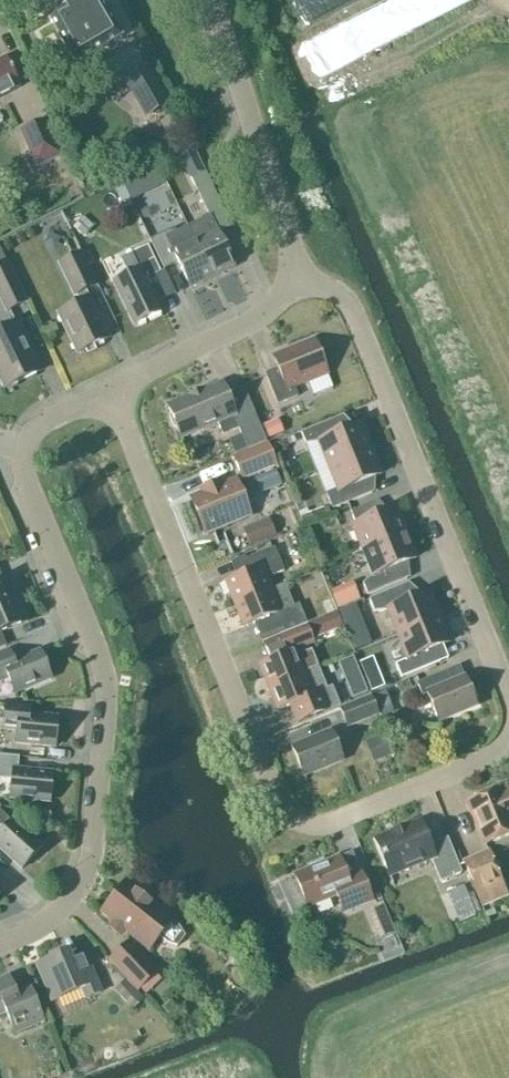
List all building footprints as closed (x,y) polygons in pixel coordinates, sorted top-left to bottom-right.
[(91,55),(121,38),(100,0),(77,0),(48,17),(74,65),(91,55)] [(15,94),(13,90),(21,86),(6,58),(0,61),(0,102),(15,94)] [(148,68),(134,76),(155,112),(169,104),(148,68)] [(62,155),(46,120),(21,131),(37,166),(62,155)] [(194,149),(179,156),(179,157),(189,177),(204,170),(196,155),(194,150),(194,149)] [(204,170),(189,177),(207,213),(221,206),(205,172),(204,170)] [(137,176),(122,184),(123,187),(130,201),(146,194),(139,179),(137,176)] [(194,241),(212,278),(234,267),(216,230),(209,217),(198,222),(205,235),(194,241)] [(194,241),(183,246),(174,228),(149,240),(163,269),(177,262),(190,289),(212,278),(194,241)] [(145,280),(160,272),(147,246),(131,254),(139,269),(113,282),(134,326),(161,313),(145,280)] [(80,303),(58,313),(77,353),(108,338),(85,290),(97,285),(81,252),(61,262),(76,295),(80,303)] [(7,262),(0,265),(0,300),(6,312),(26,302),(7,262)] [(40,371),(40,370),(37,371),(25,346),(28,345),(17,322),(0,331),(0,379),(5,388),(40,371)] [(278,368),(265,374),(277,404),(298,396),(294,386),(327,373),(313,341),(274,357),(278,368)] [(252,408),(235,416),(221,383),(167,405),(181,439),(218,423),(223,435),(239,429),(241,435),(247,449),(266,441),(252,408)] [(340,416),(301,433),(305,444),(319,442),(329,466),(372,449),(361,424),(346,430),(340,416)] [(268,436),(284,434),(282,419),(265,421),(268,436)] [(241,435),(229,440),(235,454),(247,449),(241,435)] [(242,478),(275,465),(267,445),(234,458),(242,478)] [(382,474),(372,449),(329,466),(338,489),(327,494),(333,508),(372,493),(366,480),(382,474)] [(198,488),(201,496),(191,499),(205,533),(244,517),(231,483),(224,486),(221,479),(198,488)] [(406,533),(396,508),(380,514),(375,502),(350,512),(355,524),(353,525),(363,550),(406,533)] [(323,509),(299,519),(302,526),(326,516),(323,509)] [(243,544),(269,533),(262,516),(236,527),(243,544)] [(363,550),(373,575),(363,584),(367,596),(407,580),(401,564),(416,558),(406,533),(363,550)] [(284,571),(275,547),(250,557),(255,569),(225,582),(234,604),(271,589),(267,578),(284,571)] [(19,600),(10,579),(0,583),(0,608),(19,600)] [(440,617),(430,592),(414,598),(408,583),(369,599),(374,611),(387,610),(397,634),(440,617)] [(234,604),(243,627),(273,615),(278,627),(303,617),(298,605),(280,612),(271,589),(234,604)] [(330,598),(321,601),(326,614),(335,610),(330,598)] [(28,622),(19,600),(0,608),(0,633),(28,622)] [(354,605),(338,611),(344,625),(360,618),(354,605)] [(450,642),(440,617),(397,634),(407,659),(395,664),(401,678),(440,662),(435,648),(450,642)] [(317,618),(306,623),(312,638),(324,633),(317,618)] [(282,636),(287,649),(312,639),(306,626),(282,636)] [(267,661),(258,665),(268,687),(305,672),(296,650),(288,653),(283,640),(262,648),(267,661)] [(8,679),(14,693),(51,678),(40,651),(13,662),(8,650),(0,653),(0,682),(8,679)] [(288,706),(293,718),(337,700),(331,688),(327,689),(318,667),(305,673),(305,672),(268,687),(277,711),(288,706)] [(475,705),(464,678),(452,683),(447,670),(416,683),(422,696),(427,694),(438,721),(475,705)] [(348,726),(377,714),(371,697),(341,709),(348,726)] [(55,747),(58,718),(29,715),(30,708),(5,705),(3,724),(17,725),(15,743),(55,747)] [(330,731),(292,747),(303,776),(342,760),(330,731)] [(385,735),(365,743),(373,762),(393,754),(385,735)] [(12,779),(10,798),(49,802),(52,773),(18,770),(19,756),(0,755),(0,778),(12,779)] [(467,802),(485,844),(508,834),(508,790),(488,799),(486,795),(467,802)] [(425,814),(434,840),(445,836),(436,810),(425,814)] [(41,847),(12,820),(11,821),(0,811),(0,825),(4,829),(0,834),(0,849),(22,868),(41,847)] [(430,845),(420,821),(374,840),(389,876),(431,859),(440,881),(461,873),(447,838),(430,845)] [(507,896),(489,852),(464,863),(482,906),(507,896)] [(343,912),(372,900),(360,873),(347,879),(338,857),(323,864),(322,861),(309,867),(310,869),(294,875),(307,907),(336,895),(343,912)] [(103,910),(150,948),(160,936),(168,942),(177,945),(184,936),(180,928),(171,921),(124,883),(103,910)] [(463,886),(448,893),(454,908),(470,902),(463,886)] [(370,913),(380,938),(393,933),(384,908),(370,913)] [(138,988),(155,973),(127,943),(111,959),(138,988)] [(86,999),(100,993),(85,956),(72,962),(67,952),(36,965),(52,1001),(81,988),(86,999)] [(8,977),(0,981),(0,1014),(6,1012),(15,1032),(43,1020),(29,987),(15,994),(8,977)] [(114,991),(132,1010),(144,1000),(125,980),(114,991)]
